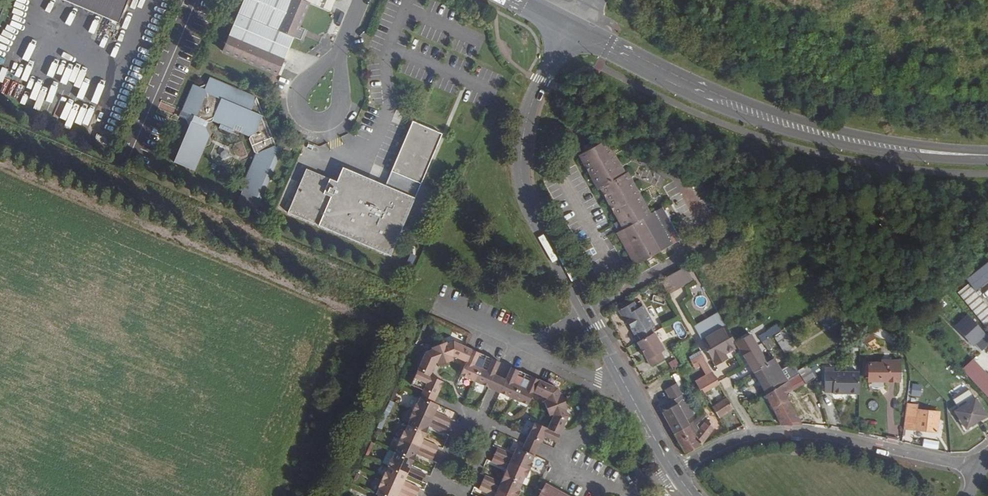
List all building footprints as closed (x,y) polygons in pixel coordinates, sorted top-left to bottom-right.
[(120,23),(130,0),(64,0),(120,23)] [(298,27),(308,4),(329,13),(335,0),(246,0),(225,50),(279,73),(293,39),(299,42),(304,29),(298,27)] [(180,51),(161,100),(174,104),(192,55),(180,51)] [(204,92),(191,87),(178,119),(191,124),(173,165),(194,174),(209,139),(205,132),(206,130),(207,128),(209,126),(211,125),(214,124),(221,128),(219,131),(231,136),(234,128),(242,131),(240,136),(248,139),(254,158),(239,193),(260,202),(281,154),(274,151),(254,100),(210,81),(204,92)] [(592,195),(594,193),(613,225),(610,226),(609,227),(614,236),(611,238),(631,271),(676,244),(656,211),(648,217),(624,177),(621,178),(602,145),(573,162),(575,165),(592,195)] [(397,189),(387,185),(341,166),(335,180),(307,169),(289,213),(391,256),(412,203),(415,197),(397,189)] [(678,174),(669,180),(677,192),(686,186),(678,174)] [(389,180),(387,185),(397,189),(400,184),(389,180)] [(976,290),(987,281),(987,264),(968,280),(976,290)] [(684,279),(678,270),(655,283),(664,297),(675,290),(672,286),(684,279)] [(686,283),(684,279),(672,286),(675,290),(686,283)] [(958,293),(987,326),(987,306),(968,285),(958,293)] [(654,295),(652,301),(664,305),(666,300),(654,295)] [(652,334),(654,333),(651,327),(653,326),(643,307),(635,311),(631,304),(616,312),(620,319),(621,318),(623,321),(632,337),(634,336),(638,342),(652,334)] [(976,350),(987,340),(984,338),(968,321),(956,334),(961,340),(963,337),(976,350)] [(785,328),(773,334),(783,354),(795,348),(785,328)] [(700,344),(704,351),(723,333),(726,331),(726,330),(700,344)] [(733,342),(726,331),(723,333),(729,343),(730,342),(731,343),(733,342)] [(865,345),(876,339),(872,331),(861,338),(865,345)] [(729,343),(723,333),(704,351),(712,366),(720,362),(719,359),(722,357),(734,350),(733,348),(731,343),(730,342),(729,343)] [(638,342),(636,344),(649,368),(662,361),(659,354),(662,352),(652,334),(638,342)] [(765,366),(750,338),(735,346),(751,376),(766,368),(765,366)] [(772,349),(769,342),(762,346),(766,352),(772,349)] [(433,350),(440,369),(448,366),(447,363),(448,362),(462,367),(468,355),(449,346),(442,349),(441,347),(433,350)] [(421,357),(413,376),(425,381),(430,369),(431,369),(433,371),(440,369),(433,350),(427,352),(428,354),(421,357)] [(468,355),(462,367),(455,380),(470,387),(481,360),(475,358),(468,355)] [(677,358),(668,363),(672,370),(681,365),(677,358)] [(962,370),(987,397),(987,374),(973,359),(962,370)] [(481,360),(470,387),(484,394),(489,382),(495,366),(489,364),(481,360)] [(715,383),(702,360),(690,367),(693,372),(699,369),(705,379),(694,385),(696,389),(694,390),(697,394),(701,391),(715,383)] [(781,367),(784,371),(792,367),(789,362),(781,367)] [(771,363),(765,366),(766,368),(751,376),(757,388),(772,380),(771,379),(777,375),(771,363)] [(878,367),(864,367),(864,385),(895,386),(895,364),(879,364),(878,367)] [(772,380),(757,388),(763,398),(778,390),(784,387),(780,380),(795,371),(792,367),(784,371),(777,375),(771,379),(772,380)] [(813,383),(806,369),(797,375),(799,379),(784,387),(778,390),(763,398),(779,428),(782,428),(797,428),(795,424),(781,396),(780,394),(799,387),(797,383),(799,381),(804,389),(813,383)] [(855,396),(855,373),(830,373),(830,370),(822,370),(822,393),(829,393),(829,395),(855,396)] [(501,387),(496,399),(511,405),(522,378),(515,375),(508,372),(501,387)] [(419,395),(416,403),(429,409),(432,401),(437,386),(425,381),(413,376),(407,390),(419,395)] [(684,392),(675,376),(670,379),(674,386),(679,394),(683,392),(684,392)] [(522,378),(511,405),(525,411),(531,397),(536,384),(530,381),(522,378)] [(781,396),(804,389),(799,381),(797,383),(799,387),(780,394),(781,396)] [(489,382),(484,394),(491,397),(496,399),(501,387),(496,385),(489,382)] [(715,383),(701,391),(704,396),(717,387),(715,383)] [(555,392),(536,384),(531,397),(545,402),(545,404),(542,405),(545,413),(563,405),(560,397),(557,398),(555,392)] [(919,397),(922,386),(913,384),(910,395),(919,397)] [(657,410),(658,411),(673,437),(686,428),(683,424),(691,419),(680,398),(679,394),(674,386),(663,392),(669,404),(657,410)] [(731,412),(727,405),(725,401),(712,410),(718,421),(731,412)] [(985,419),(974,402),(956,414),(966,431),(985,419)] [(408,416),(444,431),(447,424),(431,417),(434,411),(429,409),(416,403),(414,407),(412,407),(408,416)] [(559,438),(562,432),(567,421),(564,414),(566,412),(563,405),(545,413),(548,420),(551,419),(552,421),(546,433),(559,438)] [(904,408),(901,432),(935,434),(935,416),(916,415),(916,408),(904,408)] [(404,431),(421,439),(425,432),(441,439),(444,431),(408,416),(405,423),(407,424),(404,431)] [(684,457),(697,451),(712,434),(703,417),(696,421),(686,428),(673,437),(684,457)] [(534,427),(527,440),(538,445),(552,452),(559,438),(546,433),(534,427)] [(396,444),(431,460),(435,452),(419,444),(421,439),(404,431),(401,437),(400,436),(396,444)] [(524,446),(536,451),(538,445),(527,440),(524,446)] [(392,459),(410,467),(413,460),(428,467),(431,460),(396,444),(393,451),(395,452),(392,459)] [(521,453),(532,458),(536,451),(524,446),(521,453)] [(791,446),(790,455),(799,456),(800,447),(791,446)] [(493,457),(528,473),(531,465),(529,464),(532,458),(521,453),(515,450),(513,456),(496,449),(493,457)] [(503,478),(520,486),(523,479),(524,480),(528,473),(493,457),(490,465),(505,472),(503,478)] [(384,472),(386,473),(403,481),(420,488),(423,481),(407,473),(410,467),(392,459),(389,466),(388,465),(384,472)] [(378,485),(402,495),(416,495),(417,495),(400,487),(403,481),(386,473),(383,479),(381,478),(378,485)] [(520,486),(503,478),(499,485),(484,478),(481,485),(505,495),(517,495),(518,494),(517,493),(520,486)] [(378,485),(374,494),(376,495),(402,495),(378,485)] [(481,485),(478,492),(487,495),(505,495),(481,485)]
